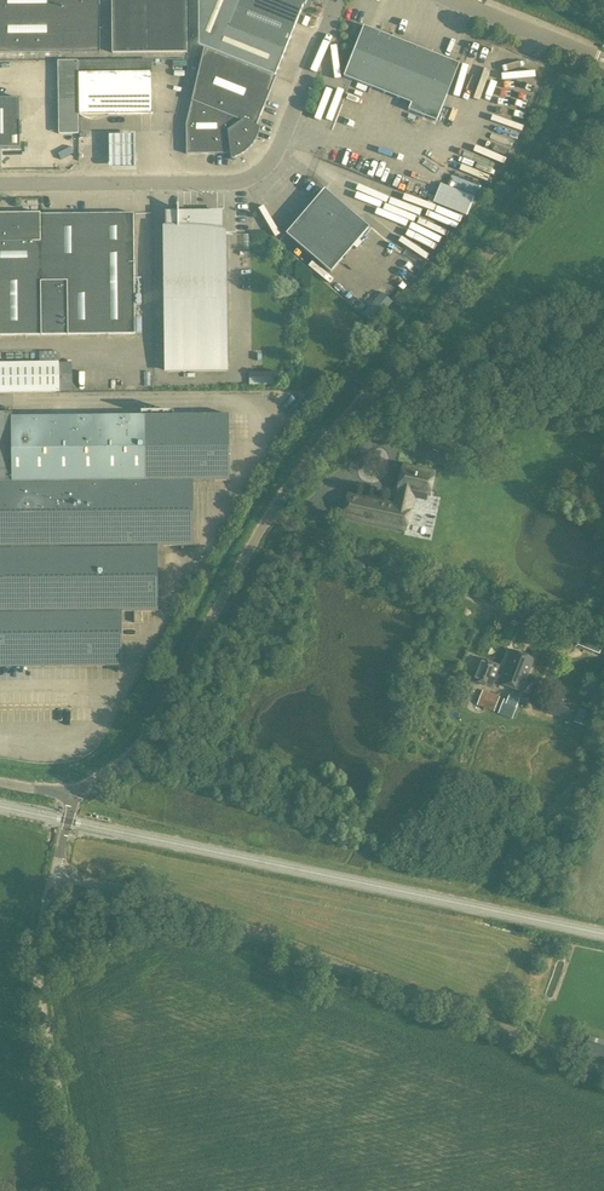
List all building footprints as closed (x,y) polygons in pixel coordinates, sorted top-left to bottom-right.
[(99,53),(99,0),(0,0),(0,54),(99,53)] [(149,0),(112,0),(112,53),(149,53),(149,0)] [(149,53),(187,52),(186,0),(149,0),(149,53)] [(204,48),(186,125),(186,154),(230,154),(231,159),(233,158),(235,158),(239,156),(241,155),(242,154),(245,152),(247,151),(249,149),(251,146),(252,145),(254,142),(255,140),(257,136),(259,132),(259,130),(260,128),(256,126),(276,76),(275,76),(285,51),(228,28),(239,0),(198,0),(198,10),(199,45),(204,48)] [(228,28),(285,51),(303,6),(305,5),(306,0),(239,0),(228,28)] [(382,30),(381,33),(364,26),(343,77),(411,104),(408,110),(436,121),(459,64),(389,36),(390,34),(382,30)] [(78,73),(79,115),(152,114),(152,72),(78,73)] [(19,98),(0,98),(0,148),(19,147),(19,98)] [(132,167),(132,134),(107,133),(107,167),(132,167)] [(474,197),(441,184),(433,203),(467,216),(474,197)] [(330,272),(369,228),(324,189),(286,234),(330,272)] [(0,213),(0,336),(134,335),(133,213),(40,214),(40,213),(0,213)] [(223,213),(168,213),(168,229),(165,229),(166,371),(224,370),(223,213)] [(408,235),(416,239),(437,251),(447,232),(443,230),(439,237),(431,233),(432,233),(417,225),(421,219),(418,217),(408,235)] [(371,305),(381,314),(393,302),(384,292),(371,305)] [(39,351),(39,360),(59,360),(59,351),(39,351)] [(58,362),(0,363),(0,392),(59,391),(58,376),(73,376),(72,362),(58,362)] [(450,363),(444,366),(448,372),(454,368),(450,363)] [(249,373),(249,384),(271,384),(271,379),(266,380),(266,373),(249,373)] [(446,400),(459,403),(461,396),(448,392),(446,400)] [(121,612),(134,612),(135,623),(141,623),(141,611),(157,611),(157,546),(193,546),(192,481),(229,481),(228,415),(12,417),(12,412),(0,412),(0,667),(122,666),(121,612)] [(344,517),(405,530),(414,492),(429,496),(434,473),(403,466),(394,505),(349,495),(344,517)] [(577,645),(599,654),(603,644),(581,635),(577,645)] [(511,650),(498,683),(521,692),(534,659),(511,650)] [(500,667),(481,659),(473,680),(492,687),(500,667)] [(500,697),(483,690),(477,705),(494,712),(500,697)] [(518,705),(504,699),(498,713),(512,719),(518,705)] [(570,721),(574,712),(547,702),(544,712),(555,716),(555,715),(570,721)] [(592,709),(581,705),(576,710),(590,715),(592,709)] [(603,1061),(603,1040),(590,1035),(583,1053),(603,1061)] [(578,1042),(569,1039),(567,1045),(575,1049),(578,1042)]
